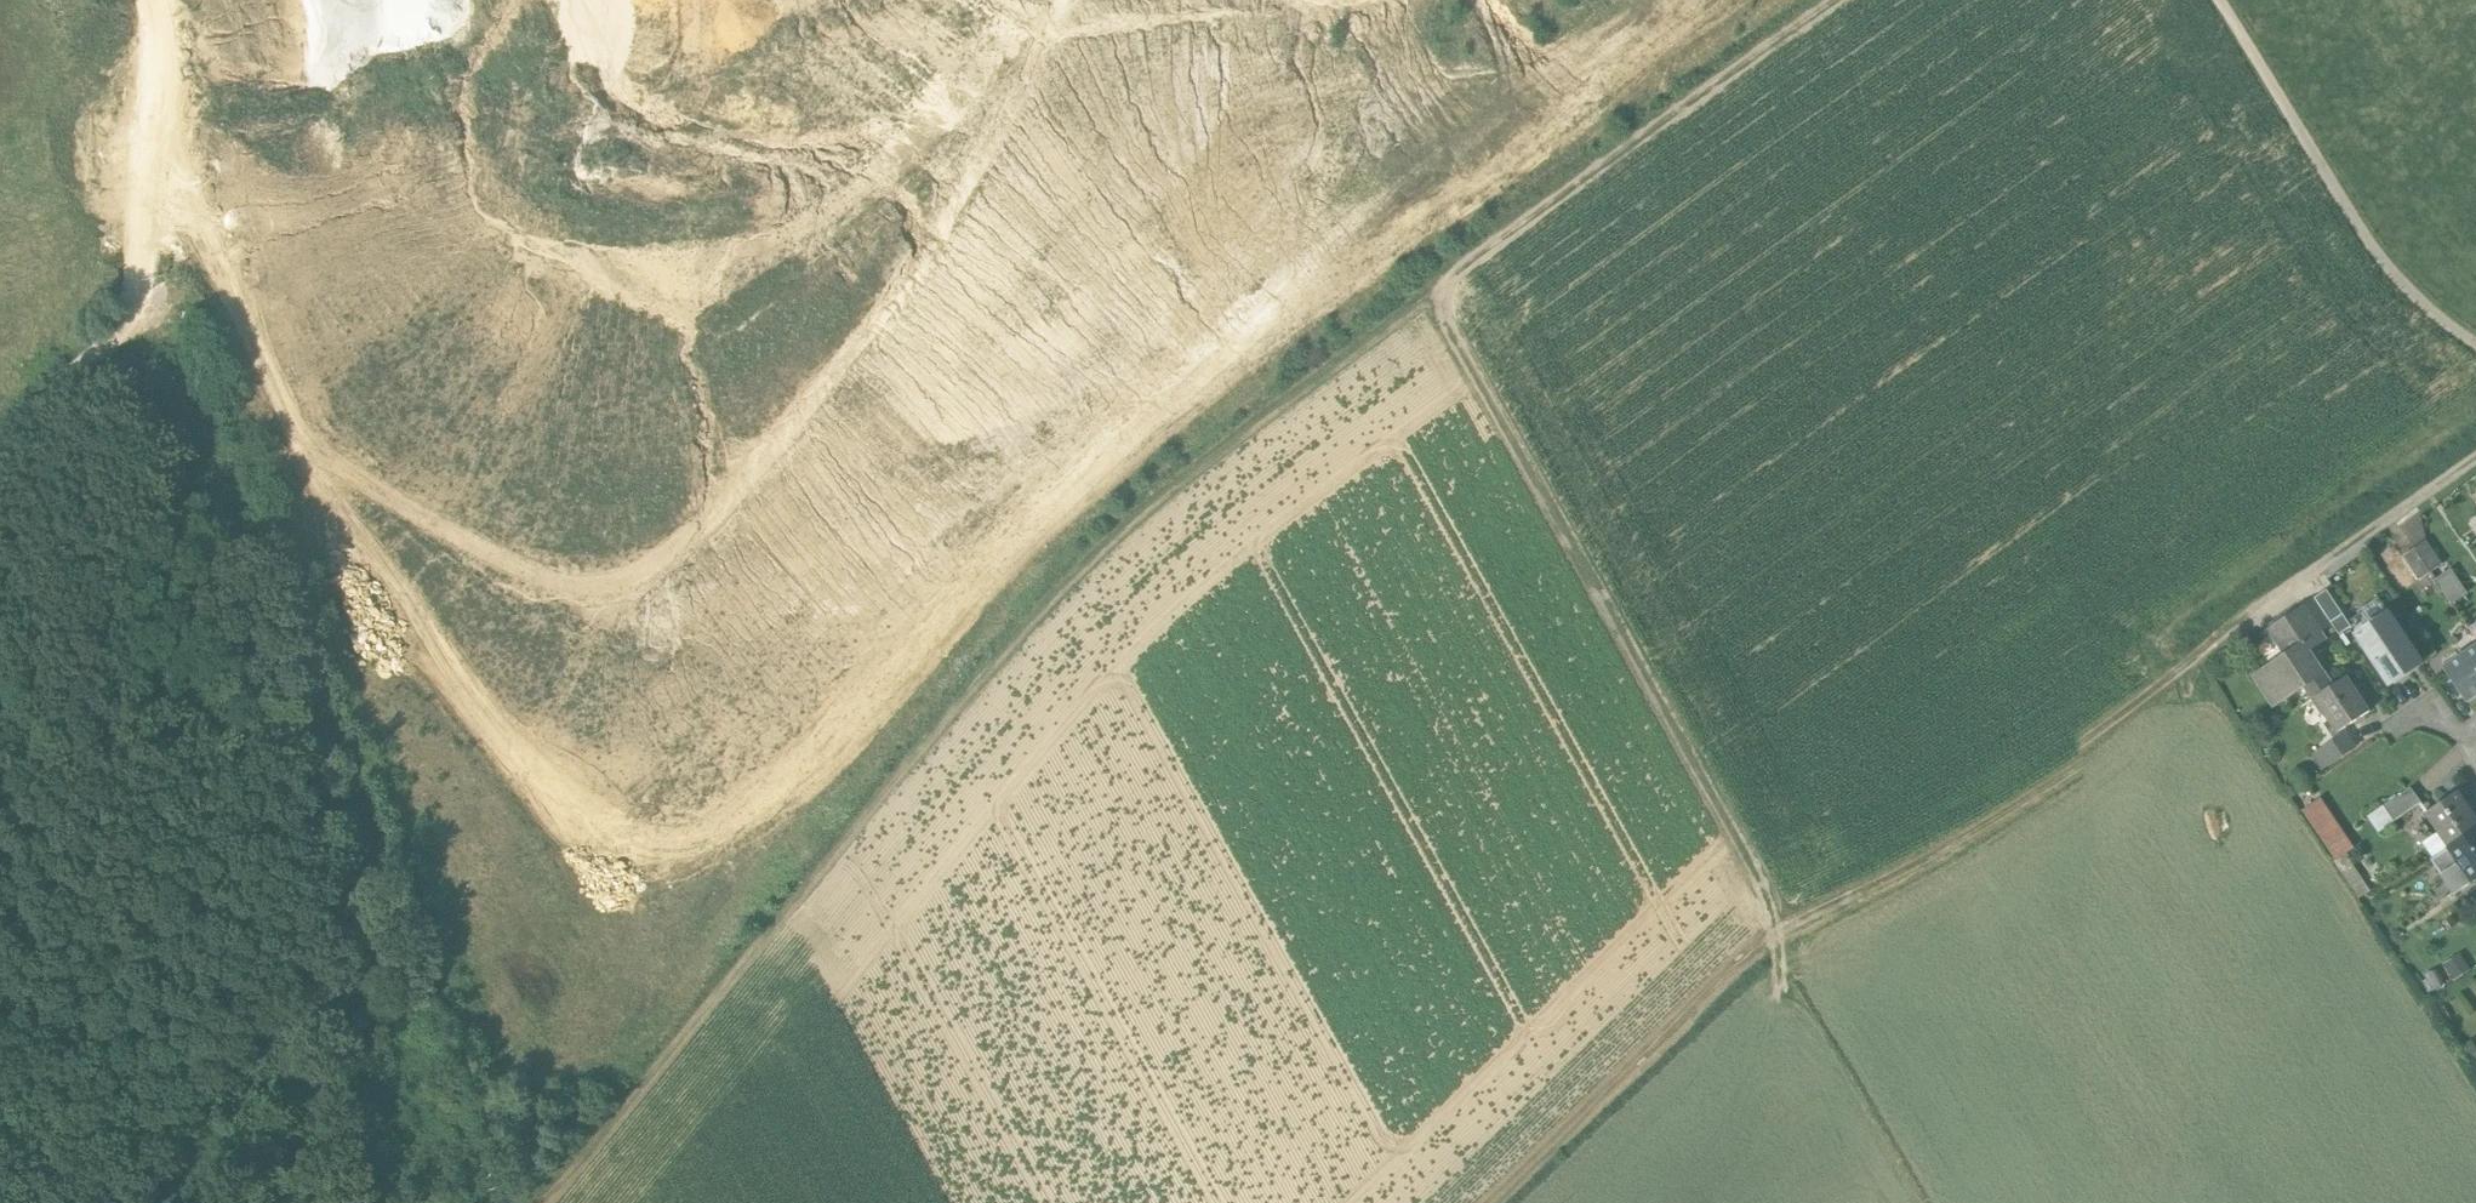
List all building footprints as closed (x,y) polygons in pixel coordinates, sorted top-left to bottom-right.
[(2454,569),(2437,545),(2426,553),(2442,577),(2454,569)] [(2442,577),(2426,553),(2413,561),(2430,585),(2442,577)] [(2449,580),(2465,604),(2475,597),(2475,587),(2465,570),(2449,580)] [(2364,631),(2340,594),(2328,602),(2345,628),(2352,639),(2364,631)] [(2345,628),(2328,603),(2316,611),(2333,636),(2345,628)] [(2316,611),(2284,632),(2300,656),(2315,647),(2321,656),(2338,645),(2333,636),(2316,611)] [(2401,617),(2370,638),(2403,688),(2435,667),(2401,617)] [(2300,656),(2277,672),(2277,673),(2272,677),(2292,705),(2297,702),(2298,703),(2319,689),(2327,700),(2344,689),(2321,656),(2315,647),(2300,656)] [(2456,671),(2475,700),(2475,657),(2456,671)] [(2344,689),(2327,700),(2350,735),(2382,714),(2358,679),(2344,689)] [(2359,736),(2335,753),(2343,766),(2368,750),(2359,736)] [(2315,778),(2309,781),(2313,788),(2319,785),(2315,778)] [(2470,795),(2438,816),(2462,850),(2475,840),(2475,803),(2470,795)] [(2334,798),(2316,810),(2348,854),(2365,842),(2334,798)] [(2462,850),(2443,862),(2466,896),(2475,890),(2475,840),(2462,850)]
